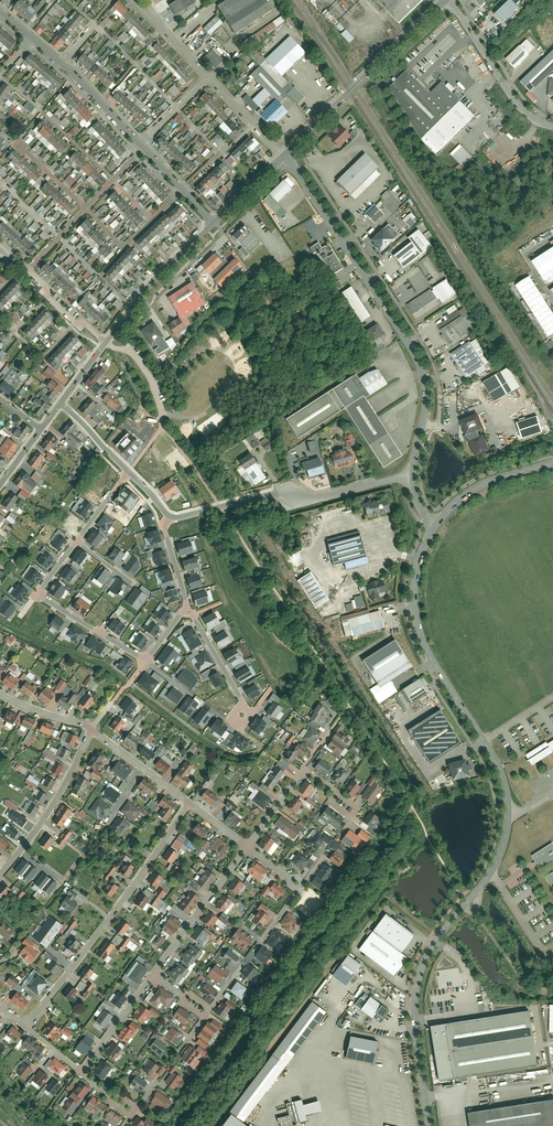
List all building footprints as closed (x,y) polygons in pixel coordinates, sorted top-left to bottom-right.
[(48,0),(38,0),(34,5),(27,0),(16,0),(19,2),(14,7),(31,21),(48,0)] [(117,0),(115,0),(111,4),(143,36),(148,31),(117,0)] [(168,2),(174,12),(192,1),(191,0),(171,0),(168,2)] [(234,32),(270,9),(264,0),(219,0),(215,3),(234,32)] [(398,23),(422,0),(376,0),(398,23)] [(518,11),(509,2),(495,15),(504,24),(518,11)] [(56,3),(47,13),(52,17),(61,7),(56,3)] [(50,43),(57,50),(84,19),(76,13),(50,43)] [(47,14),(41,21),(46,25),(52,19),(47,14)] [(288,14),(242,41),(246,47),(274,31),(275,34),(286,28),(283,22),(291,18),(288,14)] [(210,36),(223,23),(216,16),(203,29),(210,36)] [(108,29),(113,23),(107,17),(101,22),(108,29)] [(39,35),(43,30),(37,26),(34,30),(39,35)] [(8,48),(15,39),(0,27),(0,41),(8,48)] [(341,34),(349,43),(354,39),(345,30),(341,34)] [(113,38),(116,41),(119,39),(123,43),(128,39),(125,36),(127,34),(124,31),(118,38),(115,35),(113,38)] [(97,33),(92,39),(98,44),(103,38),(97,33)] [(245,91),(241,95),(269,124),(285,108),(277,99),(285,91),(294,101),(301,95),(279,73),(302,50),(287,35),(250,72),(263,85),(251,97),(245,91)] [(110,48),(107,51),(109,53),(115,46),(109,40),(106,44),(110,48)] [(190,77),(156,40),(151,45),(185,82),(190,77)] [(523,45),(506,60),(514,69),(531,54),(523,45)] [(222,58),(211,46),(201,55),(212,67),(222,58)] [(61,80),(28,51),(22,58),(55,87),(61,80)] [(106,85),(112,77),(82,51),(75,59),(106,85)] [(118,53),(112,60),(115,63),(121,56),(118,53)] [(521,82),(532,94),(552,74),(552,53),(521,82)] [(139,60),(148,68),(153,63),(145,55),(139,60)] [(159,81),(165,75),(160,70),(154,76),(159,81)] [(431,95),(407,72),(389,89),(423,140),(437,156),(476,118),(442,84),(431,95)] [(2,81),(0,84),(0,100),(9,86),(2,81)] [(168,91),(175,97),(181,91),(174,85),(168,91)] [(92,115),(67,88),(60,94),(85,121),(92,115)] [(142,123),(148,115),(117,88),(110,96),(142,123)] [(238,127),(204,91),(198,96),(233,132),(238,127)] [(31,113),(35,108),(28,102),(24,106),(31,113)] [(188,112),(193,117),(197,112),(193,107),(188,112)] [(59,119),(63,115),(58,110),(54,114),(59,119)] [(180,125),(184,118),(178,114),(173,120),(180,125)] [(65,117),(61,122),(65,126),(70,122),(65,117)] [(39,118),(31,126),(60,153),(67,145),(39,118)] [(125,148),(97,118),(90,125),(118,155),(125,148)] [(182,123),(178,129),(180,131),(179,134),(186,139),(191,133),(187,131),(189,129),(182,123)] [(349,136),(339,124),(327,135),(338,146),(349,136)] [(67,134),(71,138),(76,133),(72,129),(67,134)] [(188,172),(194,164),(156,130),(149,138),(188,172)] [(5,140),(8,137),(2,131),(0,133),(0,135),(5,140)] [(247,136),(224,157),(232,165),(235,162),(233,159),(252,141),(247,136)] [(37,145),(32,150),(38,155),(42,150),(37,145)] [(462,146),(452,156),(463,167),(473,157),(462,146)] [(207,148),(202,154),(207,160),(213,154),(207,148)] [(13,149),(7,155),(34,181),(40,175),(13,149)] [(74,149),(68,156),(98,184),(104,177),(74,149)] [(261,151),(255,156),(260,161),(265,156),(261,151)] [(45,162),(50,157),(45,152),(40,157),(45,162)] [(364,155),(338,182),(350,194),(377,167),(364,155)] [(103,156),(99,161),(104,165),(108,160),(103,156)] [(220,160),(194,187),(200,193),(226,167),(220,160)] [(55,172),(60,168),(55,162),(50,167),(55,172)] [(167,195),(139,164),(132,169),(160,200),(167,195)] [(69,175),(64,181),(70,186),(75,181),(69,175)] [(5,180),(9,184),(14,180),(9,176),(5,180)] [(75,191),(86,180),(83,177),(71,188),(75,191)] [(287,177),(267,197),(279,210),(285,204),(282,200),(296,186),(287,177)] [(129,180),(124,185),(136,197),(141,193),(129,180)] [(225,186),(230,191),(235,185),(230,180),(225,186)] [(46,181),(40,187),(67,213),(73,206),(46,181)] [(223,187),(219,191),(225,196),(228,192),(223,187)] [(84,188),(79,194),(84,198),(89,192),(84,188)] [(141,218),(113,188),(107,195),(135,224),(141,218)] [(40,196),(34,201),(37,204),(43,198),(40,196)] [(4,209),(12,201),(9,198),(1,207),(4,209)] [(163,211),(133,239),(140,247),(170,219),(171,220),(181,211),(173,204),(164,212),(163,211)] [(108,208),(105,205),(97,212),(100,215),(108,208)] [(14,212),(11,214),(16,219),(20,215),(17,212),(21,209),(18,206),(13,211),(14,212)] [(384,214),(376,206),(366,216),(374,223),(384,214)] [(402,220),(410,229),(416,223),(413,220),(415,217),(411,212),(402,220)] [(29,224),(33,219),(28,214),(23,219),(24,220),(25,220),(29,224)] [(104,219),(108,224),(114,218),(109,214),(104,219)] [(106,240),(84,217),(77,223),(99,246),(96,249),(104,256),(111,249),(103,242),(106,240)] [(0,220),(0,230),(27,255),(35,247),(22,234),(20,237),(1,219),(0,220)] [(313,219),(304,223),(308,231),(317,227),(313,219)] [(116,232),(121,227),(115,220),(109,225),(116,232)] [(34,233),(40,227),(35,222),(28,228),(34,233)] [(242,222),(230,234),(243,247),(255,236),(242,222)] [(400,235),(388,223),(371,241),(383,252),(400,235)] [(39,235),(44,241),(49,236),(44,230),(39,235)] [(408,238),(412,242),(393,256),(403,269),(432,247),(419,230),(408,238)] [(73,244),(78,238),(73,234),(68,239),(73,244)] [(128,245),(103,271),(110,278),(135,252),(128,245)] [(328,246),(317,252),(330,273),(340,266),(328,246)] [(531,261),(545,282),(552,276),(552,247),(531,261)] [(58,256),(60,259),(67,253),(62,248),(57,252),(59,255),(58,256)] [(212,253),(200,264),(208,272),(205,275),(214,284),(217,281),(220,284),(232,272),(212,253)] [(71,266),(76,261),(70,255),(63,263),(67,265),(68,264),(71,266)] [(44,261),(38,267),(70,297),(76,291),(44,261)] [(74,273),(81,266),(78,263),(71,270),(74,273)] [(83,277),(89,282),(91,279),(94,282),(98,277),(95,274),(93,277),(87,271),(83,277)] [(191,276),(195,282),(199,280),(195,273),(191,276)] [(529,275),(514,285),(548,337),(552,334),(552,313),(529,275)] [(20,285),(13,278),(0,292),(0,306),(20,285)] [(177,315),(182,324),(189,320),(184,313),(202,302),(198,295),(199,295),(190,280),(166,295),(176,312),(175,313),(177,315)] [(337,291),(343,287),(339,281),(333,284),(337,291)] [(446,282),(410,305),(420,321),(456,298),(446,282)] [(104,287),(99,292),(104,297),(109,292),(104,287)] [(370,316),(351,287),(343,292),(361,322),(370,316)] [(111,293),(105,299),(108,301),(114,295),(111,293)] [(82,296),(76,302),(100,324),(106,318),(82,296)] [(112,304),(120,311),(124,307),(117,300),(112,304)] [(27,337),(51,311),(44,305),(19,330),(27,337)] [(463,310),(440,324),(452,343),(475,328),(463,310)] [(12,314),(6,320),(13,326),(21,317),(14,311),(12,314)] [(177,315),(166,322),(173,334),(184,327),(182,324),(177,315)] [(152,319),(138,329),(149,344),(163,334),(152,319)] [(381,334),(375,323),(364,330),(370,340),(381,334)] [(51,366),(75,340),(68,333),(44,359),(51,366)] [(377,353),(386,348),(381,341),(373,347),(377,353)] [(471,346),(469,343),(452,354),(466,376),(488,362),(476,343),(471,346)] [(82,357),(87,352),(83,347),(77,353),(82,357)] [(82,382),(94,392),(100,385),(94,380),(103,369),(97,363),(88,373),(88,375),(82,382)] [(47,376),(48,377),(54,370),(46,364),(44,367),(45,368),(42,372),(47,376)] [(70,375),(76,369),(71,364),(65,370),(70,375)] [(355,375),(287,419),(299,438),(345,408),(383,466),(400,455),(363,398),(385,383),(375,368),(358,379),(355,375)] [(508,369),(484,383),(494,401),(519,387),(508,369)] [(30,411),(36,416),(60,385),(50,377),(50,378),(48,377),(47,376),(42,382),(45,384),(45,385),(48,387),(39,398),(35,394),(30,401),(35,405),(30,411)] [(8,394),(14,386),(3,377),(0,382),(0,388),(8,394)] [(107,390),(101,398),(112,407),(119,400),(107,390)] [(89,400),(79,411),(86,417),(88,415),(93,419),(96,416),(98,413),(94,409),(96,406),(89,400)] [(108,413),(106,416),(113,422),(115,419),(108,413)] [(477,415),(461,422),(466,435),(482,428),(477,415)] [(102,421),(96,416),(93,419),(92,420),(98,426),(102,421)] [(537,418),(518,423),(522,439),(541,433),(537,418)] [(70,422),(60,433),(76,448),(82,441),(72,433),(75,430),(77,428),(70,422)] [(13,435),(20,441),(22,441),(31,429),(24,424),(21,428),(20,427),(13,435)] [(48,430),(39,443),(46,449),(56,436),(48,430)] [(80,434),(75,430),(72,433),(82,441),(86,437),(81,433),(80,434)] [(115,446),(128,458),(140,446),(128,434),(115,446)] [(352,435),(344,437),(347,447),(354,445),(352,435)] [(309,443),(307,443),(310,455),(321,452),(316,436),(308,438),(309,443)] [(9,459),(18,446),(8,438),(0,450),(0,453),(9,459)] [(260,442),(267,453),(273,449),(265,438),(260,442)] [(256,439),(249,444),(253,449),(260,444),(256,439)] [(483,439),(470,444),(476,458),(489,453),(483,439)] [(36,448),(26,461),(33,467),(43,454),(36,448)] [(347,451),(330,455),(333,469),(350,465),(347,451)] [(251,455),(240,462),(255,484),(265,477),(251,455)] [(322,466),(320,460),(303,464),(305,474),(308,473),(309,478),(326,474),(324,466),(322,466)] [(21,468),(11,480),(19,487),(20,485),(28,491),(36,482),(28,475),(29,474),(21,468)] [(179,492),(172,481),(166,485),(160,489),(162,492),(167,500),(179,492)] [(160,489),(166,485),(165,483),(157,488),(160,493),(162,492),(160,489)] [(0,502),(8,508),(17,495),(9,489),(0,502)] [(125,490),(116,503),(127,512),(137,498),(125,490)] [(386,498),(364,504),(368,517),(390,511),(386,498)] [(75,512),(85,519),(93,507),(84,500),(75,512)] [(146,516),(150,514),(149,512),(142,507),(139,512),(142,514),(143,513),(145,515),(146,516)] [(12,524),(18,517),(11,512),(6,519),(12,524)] [(145,528),(156,524),(153,514),(150,514),(146,516),(142,517),(145,528)] [(105,517),(98,526),(107,532),(114,523),(105,517)] [(94,530),(86,540),(96,548),(99,544),(101,546),(106,539),(94,530)] [(161,542),(158,531),(147,534),(151,545),(158,543),(161,542)] [(358,532),(326,539),(333,568),(344,565),(345,570),(367,564),(358,532)] [(51,546),(60,552),(67,541),(59,535),(51,546)] [(183,544),(177,546),(180,556),(193,552),(190,542),(183,544)] [(108,558),(117,565),(125,554),(115,547),(108,558)] [(153,554),(157,552),(156,548),(150,550),(146,552),(148,558),(154,557),(153,554)] [(87,556),(80,550),(72,561),(80,566),(87,556)] [(167,562),(163,550),(157,552),(153,554),(154,557),(157,565),(167,562)] [(37,562),(46,569),(54,559),(44,552),(37,562)] [(132,557),(123,569),(133,576),(142,564),(132,557)] [(182,562),(185,571),(193,569),(199,567),(196,558),(182,562)] [(77,573),(68,567),(60,577),(69,584),(77,573)] [(100,569),(93,578),(103,585),(112,574),(105,569),(103,572),(100,569)] [(173,580),(170,569),(159,573),(162,583),(162,584),(169,581),(173,580)] [(31,570),(25,580),(35,587),(41,577),(31,570)] [(311,573),(298,581),(316,609),(329,600),(311,573)] [(187,579),(190,588),(202,585),(199,576),(191,578),(187,579)] [(118,578),(109,589),(121,598),(129,587),(118,578)] [(57,582),(48,594),(58,602),(67,590),(57,582)] [(385,591),(382,582),(367,586),(370,595),(371,600),(378,598),(377,593),(385,591)] [(19,586),(11,596),(20,603),(28,592),(19,586)] [(136,589),(127,602),(137,610),(146,597),(136,589)] [(165,593),(168,603),(179,600),(176,589),(173,590),(165,592),(165,593)] [(195,595),(193,595),(196,606),(209,602),(206,592),(195,595)] [(345,604),(347,611),(364,607),(361,595),(354,597),(354,600),(351,600),(352,603),(345,604)] [(73,608),(83,615),(91,605),(80,598),(73,608)] [(0,611),(0,614),(8,620),(16,609),(7,602),(0,611)] [(157,613),(154,617),(164,625),(166,622),(167,624),(170,620),(169,619),(171,616),(165,611),(167,608),(161,604),(159,607),(162,610),(159,614),(157,613)] [(370,610),(341,618),(347,639),(385,629),(380,612),(371,614),(370,610)] [(214,613),(203,619),(209,629),(213,627),(220,623),(220,622),(214,613)] [(58,630),(64,622),(56,616),(50,624),(58,630)] [(111,626),(109,629),(119,635),(124,628),(121,626),(122,625),(118,622),(118,623),(115,621),(116,618),(113,616),(107,624),(111,626)] [(146,627),(143,631),(153,639),(155,636),(157,638),(160,634),(158,633),(160,630),(155,625),(157,622),(150,618),(148,621),(151,624),(148,628),(146,627)] [(220,623),(213,627),(215,631),(224,626),(227,624),(225,619),(220,622),(220,623)] [(77,644),(85,633),(74,625),(67,634),(72,638),(70,640),(77,644)] [(181,635),(188,631),(185,626),(179,629),(178,630),(181,635)] [(224,626),(215,631),(218,636),(225,632),(227,631),(224,626)] [(198,646),(202,644),(193,628),(188,631),(181,635),(190,651),(191,650),(198,646)] [(141,632),(132,645),(141,651),(148,642),(145,640),(147,637),(141,632)] [(218,636),(214,638),(219,647),(230,641),(225,632),(218,636)] [(11,645),(16,637),(10,634),(6,641),(11,645)] [(100,655),(106,645),(91,636),(85,646),(98,654),(100,655)] [(410,667),(394,641),(365,659),(382,685),(410,667)] [(180,655),(169,647),(163,655),(162,654),(156,662),(169,671),(180,655)] [(230,650),(223,654),(229,664),(237,660),(240,658),(235,649),(231,652),(230,650)] [(195,657),(200,654),(198,651),(193,653),(188,656),(191,661),(196,658),(195,657)] [(213,664),(206,651),(200,654),(195,657),(196,658),(198,663),(195,665),(199,672),(213,664)] [(133,664),(124,658),(116,668),(126,675),(133,664)] [(244,661),(240,664),(234,667),(237,672),(247,666),(249,665),(246,660),(244,661)] [(234,674),(240,684),(253,676),(247,666),(237,672),(234,674)] [(184,668),(176,679),(191,690),(199,680),(184,668)] [(209,678),(215,675),(214,673),(212,674),(210,669),(201,674),(204,680),(209,678)] [(0,680),(10,687),(18,677),(14,675),(13,677),(6,672),(0,680)] [(26,676),(32,681),(36,675),(34,674),(34,675),(29,672),(26,676)] [(145,673),(137,685),(151,695),(159,684),(159,683),(162,678),(155,673),(151,678),(145,673)] [(209,678),(215,688),(224,683),(218,673),(215,675),(209,678)] [(91,690),(97,682),(89,676),(83,684),(91,690)] [(247,683),(250,688),(255,685),(258,683),(255,678),(247,683)] [(24,679),(17,687),(27,695),(35,684),(31,681),(29,683),(24,679)] [(60,679),(55,689),(62,693),(67,683),(60,679)] [(429,693),(419,679),(402,690),(411,704),(429,693)] [(260,694),(255,685),(250,688),(245,690),(250,700),(260,694)] [(42,686),(36,695),(46,702),(54,692),(50,689),(48,691),(42,686)] [(61,693),(55,701),(64,708),(76,693),(70,688),(64,695),(61,693)] [(176,704),(183,696),(172,688),(166,696),(176,704)] [(85,691),(78,702),(84,706),(86,707),(93,697),(85,691)] [(273,702),(276,704),(280,699),(273,694),(268,701),(272,704),(273,702)] [(189,697),(179,710),(188,717),(198,704),(189,697)] [(127,698),(120,708),(126,713),(129,715),(137,705),(127,698)] [(312,710),(313,711),(320,716),(321,716),(323,717),(325,714),(323,713),(324,712),(327,714),(329,710),(326,708),(328,705),(321,700),(319,703),(317,702),(312,710)] [(203,708),(209,712),(212,708),(204,702),(200,707),(202,708),(203,708)] [(275,719),(282,709),(276,704),(273,702),(272,704),(266,712),(275,719)] [(16,712),(6,707),(1,717),(14,724),(19,714),(16,712)] [(209,712),(203,708),(202,708),(193,720),(203,728),(213,715),(209,712)] [(440,710),(408,730),(429,764),(462,743),(440,710)] [(309,718),(316,723),(320,726),(323,722),(322,721),(323,718),(320,716),(313,711),(308,717),(309,718)] [(115,714),(108,724),(116,730),(121,724),(122,725),(125,722),(115,714)] [(132,723),(136,726),(143,717),(139,714),(132,723)] [(36,721),(25,716),(21,726),(31,731),(36,721)] [(265,716),(261,721),(266,724),(269,726),(272,721),(265,716)] [(261,721),(257,717),(249,728),(259,735),(261,732),(262,732),(264,729),(264,728),(266,724),(261,721)] [(309,724),(313,727),(316,723),(309,718),(308,720),(307,719),(305,722),(308,725),(309,724)] [(228,728),(217,720),(210,729),(221,737),(226,731),(228,728)] [(44,722),(39,733),(48,737),(53,727),(44,722)] [(331,730),(334,732),(336,733),(337,731),(341,725),(336,722),(331,730)] [(300,737),(310,744),(319,731),(313,727),(309,724),(308,725),(305,728),(302,726),(297,733),(300,736),(300,737)] [(287,743),(293,734),(288,730),(286,733),(282,731),(278,736),(281,739),(285,742),(287,743)] [(224,742),(230,734),(226,731),(221,737),(218,739),(220,741),(221,739),(224,742)] [(346,736),(337,731),(336,733),(334,732),(326,743),(324,742),(321,745),(330,750),(331,749),(338,754),(339,753),(342,755),(347,748),(344,746),(346,742),(343,740),(346,736)] [(72,746),(77,737),(68,733),(64,743),(72,746)] [(227,746),(235,736),(230,733),(230,734),(224,742),(222,744),(226,747),(227,746)] [(249,742),(237,733),(235,736),(227,746),(233,751),(236,747),(242,752),(249,742)] [(125,734),(121,738),(129,745),(133,740),(125,734)] [(298,738),(292,747),(297,751),(296,752),(301,756),(306,748),(304,746),(306,744),(298,738)] [(526,755),(533,765),(552,753),(551,750),(552,749),(552,741),(547,745),(546,743),(526,755)] [(142,743),(136,751),(146,758),(152,751),(142,743)] [(64,758),(69,749),(57,744),(53,752),(64,758)] [(284,756),(283,757),(287,760),(288,760),(289,761),(296,752),(297,751),(292,747),(289,745),(287,748),(285,746),(281,752),(283,754),(282,755),(284,756)] [(103,754),(95,748),(84,763),(91,767),(95,769),(101,760),(100,759),(103,754)] [(311,767),(322,775),(330,764),(319,756),(321,753),(317,751),(310,760),(314,763),(311,767)] [(275,765),(281,769),(287,760),(283,757),(281,756),(280,755),(273,764),(275,765)] [(158,756),(152,763),(162,771),(168,764),(163,759),(158,756)] [(44,766),(56,773),(61,764),(49,757),(44,766)] [(184,758),(170,776),(183,786),(184,784),(187,787),(192,780),(184,774),(192,764),(184,758)] [(340,782),(347,773),(339,766),(342,762),(338,759),(333,767),(336,769),(330,777),(336,781),(337,779),(340,782)] [(463,761),(449,764),(452,777),(466,774),(463,761)] [(117,763),(111,772),(123,782),(131,772),(127,768),(126,769),(117,763)] [(282,770),(281,769),(275,765),(271,770),(268,767),(259,779),(263,782),(262,783),(270,788),(282,770)] [(86,776),(88,772),(104,782),(107,776),(104,774),(105,773),(98,769),(97,770),(95,769),(91,767),(89,770),(84,767),(81,773),(86,776)] [(230,779),(234,774),(229,770),(225,776),(230,779)] [(88,778),(77,773),(68,791),(79,797),(88,778)] [(367,783),(360,794),(371,802),(376,796),(377,796),(380,792),(377,790),(380,787),(377,785),(378,784),(372,779),(375,776),(371,773),(365,781),(367,783)] [(49,787),(54,778),(45,774),(40,783),(49,787)] [(29,775),(25,783),(27,784),(26,787),(34,791),(40,781),(29,775)] [(147,793),(153,785),(141,775),(134,784),(147,793)] [(196,798),(199,794),(211,804),(212,803),(214,805),(219,799),(216,797),(217,796),(205,786),(204,787),(203,786),(210,777),(207,775),(192,795),(196,798)] [(303,778),(295,789),(305,796),(303,798),(306,800),(311,804),(314,801),(309,797),(316,788),(303,778)] [(342,789),(351,795),(359,785),(350,778),(346,783),(342,789)] [(111,787),(104,796),(113,803),(120,794),(111,787)] [(40,801),(45,792),(37,788),(32,797),(40,801)] [(251,800),(264,810),(271,800),(259,790),(251,800)] [(169,809),(175,802),(162,793),(156,801),(149,796),(145,803),(153,809),(158,802),(162,805),(156,813),(164,819),(170,810),(169,809)] [(230,807),(222,818),(234,826),(241,815),(233,809),(236,805),(231,801),(232,800),(224,794),(220,799),(224,802),(223,802),(230,807)] [(304,803),(306,800),(303,798),(298,794),(295,797),(292,794),(284,804),(293,811),(294,810),(296,811),(299,807),(297,806),(301,801),(304,803)] [(98,798),(89,810),(101,820),(111,807),(98,798)] [(138,806),(129,800),(120,811),(134,822),(141,812),(144,814),(147,810),(139,804),(138,806)] [(32,815),(37,807),(29,801),(24,809),(32,815)] [(59,825),(69,809),(60,803),(53,812),(54,813),(50,819),(59,825)] [(338,824),(343,816),(326,804),(321,811),(317,809),(313,815),(323,822),(324,820),(328,823),(327,826),(335,832),(340,826),(338,824)] [(255,805),(250,807),(253,813),(258,810),(255,805)] [(6,815),(20,825),(26,817),(12,807),(6,815)] [(368,808),(360,819),(373,828),(381,818),(368,808)] [(80,813),(76,810),(74,814),(82,819),(86,813),(82,810),(80,813)] [(294,823),(279,813),(272,823),(282,830),(280,832),(289,838),(290,836),(292,838),(296,833),(298,835),(303,827),(302,827),(304,824),(301,821),(299,824),(295,822),(294,823)] [(123,819),(119,816),(112,825),(113,825),(110,828),(119,836),(127,825),(130,828),(133,824),(125,817),(123,819)] [(206,828),(194,819),(189,825),(191,827),(190,829),(200,836),(206,828)] [(3,831),(11,837),(17,830),(9,823),(3,831)] [(330,843),(334,838),(316,825),(314,827),(312,826),(307,832),(309,834),(304,840),(315,847),(322,838),(330,843)] [(55,839),(54,840),(60,844),(70,830),(65,826),(55,839)] [(264,832),(255,843),(266,851),(267,849),(269,850),(278,838),(273,834),(275,831),(269,826),(266,829),(270,832),(267,835),(264,832)] [(348,827),(339,839),(352,848),(355,844),(359,847),(369,834),(359,827),(355,833),(348,827)] [(52,838),(44,831),(36,841),(45,848),(45,847),(48,849),(52,845),(49,843),(50,840),(53,842),(54,840),(55,839),(53,837),(52,838)] [(178,831),(169,844),(176,849),(181,842),(183,843),(187,837),(178,831)] [(225,841),(216,834),(207,846),(216,853),(218,851),(221,854),(227,845),(224,842),(225,841)] [(207,840),(203,837),(198,843),(202,846),(207,840)] [(552,843),(532,856),(541,871),(552,863),(552,843)] [(336,845),(327,857),(337,865),(346,853),(336,845)] [(176,852),(168,846),(161,855),(168,861),(165,866),(174,873),(179,866),(170,860),(176,852)] [(140,853),(146,857),(150,852),(144,848),(140,853)] [(297,848),(288,859),(301,868),(304,865),(308,868),(314,859),(308,855),(307,855),(297,848)] [(263,871),(265,868),(253,858),(252,859),(247,855),(244,860),(245,861),(241,866),(245,869),(257,879),(258,877),(265,883),(269,877),(264,873),(265,872),(263,871)] [(124,859),(117,869),(126,875),(133,865),(124,859)] [(205,865),(204,866),(208,869),(212,865),(204,859),(201,862),(205,865)] [(334,865),(325,859),(323,862),(314,874),(312,873),(309,878),(319,886),(325,878),(327,880),(331,875),(329,873),(334,865)] [(24,860),(15,871),(22,876),(22,875),(30,866),(24,860)] [(113,868),(115,866),(109,862),(100,874),(106,878),(111,872),(115,875),(118,871),(113,868)] [(31,865),(30,866),(22,875),(29,881),(37,871),(31,865)] [(204,890),(216,875),(208,869),(204,866),(193,881),(197,884),(204,890)] [(153,869),(145,880),(153,886),(153,885),(156,887),(157,885),(163,877),(153,869)] [(43,874),(35,884),(42,889),(50,879),(43,874)] [(242,880),(234,874),(227,884),(236,891),(243,881),(251,888),(254,884),(244,877),(242,880)] [(50,879),(42,889),(49,894),(57,884),(50,879)] [(110,895),(116,885),(107,879),(101,889),(110,895)] [(192,891),(197,884),(193,881),(190,879),(187,883),(186,882),(183,885),(187,888),(192,891)] [(277,896),(283,887),(273,879),(268,886),(265,883),(258,892),(263,895),(265,891),(270,895),(271,892),(277,896)] [(0,882),(0,895),(1,896),(9,887),(1,880),(0,882)] [(28,884),(23,880),(20,884),(19,883),(17,886),(12,882),(9,885),(10,889),(14,892),(12,894),(17,898),(18,897),(21,899),(26,892),(23,890),(25,888),(27,890),(30,887),(27,885),(28,884)] [(139,890),(133,898),(143,905),(147,900),(157,908),(163,899),(158,896),(163,888),(157,885),(156,887),(152,891),(144,885),(140,891),(139,890)] [(59,906),(71,914),(79,903),(73,899),(78,892),(71,887),(66,893),(68,894),(59,906)] [(324,887),(321,890),(328,896),(331,892),(324,887)] [(192,891),(187,888),(176,903),(181,907),(187,911),(198,896),(192,891)] [(218,898),(215,902),(217,904),(216,906),(220,908),(221,907),(219,910),(220,911),(228,918),(231,914),(224,909),(226,905),(228,906),(229,905),(230,907),(238,897),(229,890),(226,894),(223,891),(222,894),(220,893),(217,897),(218,898)] [(250,917),(260,925),(271,913),(265,908),(268,905),(262,899),(256,906),(258,907),(250,917)] [(176,914),(181,907),(176,903),(173,900),(167,908),(171,911),(172,910),(176,914)] [(228,918),(220,911),(218,914),(209,907),(201,918),(210,924),(214,919),(225,927),(231,919),(228,918)] [(292,911),(288,908),(279,919),(283,922),(282,924),(290,931),(293,927),(296,930),(303,921),(305,923),(308,919),(294,908),(292,911)] [(84,929),(91,919),(79,910),(75,916),(79,918),(76,923),(84,929)] [(172,910),(171,911),(161,925),(162,926),(170,932),(172,933),(182,919),(183,918),(176,914),(172,910)] [(385,915),(359,951),(394,976),(407,958),(402,954),(415,936),(385,915)] [(114,927),(122,933),(123,930),(128,934),(134,925),(122,916),(114,927)] [(62,926),(51,917),(43,928),(54,936),(62,926)] [(0,922),(0,933),(5,937),(13,928),(3,919),(0,922)] [(198,922),(190,933),(194,936),(192,938),(196,940),(197,939),(201,941),(209,929),(198,922)] [(244,946),(254,934),(239,923),(230,935),(244,946)] [(290,935),(277,925),(275,928),(273,927),(270,932),(271,933),(266,940),(275,946),(275,945),(279,948),(282,943),(279,941),(280,939),(284,943),(290,935)] [(46,947),(54,936),(43,928),(35,938),(46,947)] [(119,941),(116,945),(121,948),(125,943),(133,948),(136,943),(133,941),(134,940),(125,933),(123,936),(116,931),(112,937),(119,941)] [(165,935),(159,931),(153,939),(159,943),(165,935)] [(24,943),(17,952),(29,962),(39,949),(31,943),(34,940),(26,934),(21,940),(24,943)] [(73,948),(79,940),(71,934),(69,936),(67,934),(65,937),(67,939),(65,942),(73,948)] [(220,941),(217,935),(212,937),(215,943),(220,941)] [(107,936),(95,951),(103,957),(104,957),(106,959),(107,959),(111,954),(108,952),(115,943),(107,936)] [(181,949),(179,953),(183,956),(190,960),(191,961),(195,955),(198,957),(205,947),(202,945),(201,947),(191,940),(188,943),(187,942),(184,946),(185,947),(182,950),(181,949)] [(273,950),(262,941),(256,950),(251,946),(245,954),(250,957),(254,953),(261,958),(262,957),(266,960),(273,950)] [(241,959),(245,954),(237,948),(236,950),(229,945),(222,954),(233,962),(237,956),(241,959)] [(45,964),(54,972),(61,964),(55,959),(62,951),(56,946),(52,952),(46,947),(43,950),(49,955),(45,959),(48,961),(45,964)] [(250,957),(245,954),(241,959),(246,963),(241,971),(251,978),(252,977),(254,979),(258,974),(255,972),(260,966),(250,959),(250,957)] [(188,963),(190,960),(183,956),(181,959),(178,957),(170,968),(169,967),(166,971),(178,979),(183,973),(186,975),(193,965),(188,963)] [(361,966),(347,956),(332,977),(345,987),(361,966)] [(107,959),(106,959),(103,963),(108,967),(112,963),(107,959)] [(208,970),(207,972),(218,979),(223,972),(226,974),(230,969),(225,965),(224,967),(215,960),(212,964),(209,963),(205,968),(208,970)] [(144,975),(147,970),(137,962),(127,976),(137,984),(141,979),(142,979),(145,975),(144,975)] [(86,963),(78,973),(85,979),(89,974),(94,977),(98,972),(86,963)] [(6,979),(23,991),(29,984),(12,971),(6,979)] [(200,986),(199,989),(210,996),(218,986),(212,982),(213,980),(200,971),(198,975),(202,977),(197,984),(200,986)] [(47,983),(36,975),(27,987),(38,995),(47,983)] [(247,984),(237,976),(229,987),(239,994),(247,984)] [(81,989),(78,992),(84,996),(94,982),(88,979),(86,981),(80,977),(76,983),(78,985),(79,987),(81,989)] [(70,981),(62,991),(73,1000),(77,995),(73,992),(77,987),(70,981)] [(151,1003),(156,1007),(158,1004),(160,1006),(163,1001),(167,1004),(174,993),(160,983),(154,990),(150,988),(146,994),(146,997),(151,1000),(150,1002),(151,1003)] [(16,989),(10,997),(22,1006),(28,997),(16,989)] [(119,1008),(131,992),(127,990),(122,995),(119,993),(112,1002),(119,1008)] [(218,1003),(213,1009),(226,1019),(231,1012),(228,1010),(229,1009),(231,1010),(237,1003),(228,996),(226,998),(224,996),(221,1000),(220,999),(217,1002),(218,1003)] [(370,997),(360,1010),(372,1019),(377,1013),(383,1017),(388,1010),(370,997)] [(168,1016),(166,1014),(156,1007),(151,1003),(149,1006),(141,1001),(139,1004),(137,1004),(134,1008),(135,1009),(132,1013),(142,1021),(143,1020),(145,1022),(150,1016),(147,1014),(150,1011),(156,1015),(157,1014),(165,1020),(168,1016)] [(229,1112),(243,1122),(325,1013),(312,1002),(229,1112)] [(183,1021),(190,1011),(179,1003),(175,1008),(172,1006),(166,1014),(168,1016),(171,1017),(173,1014),(183,1021)] [(60,1008),(55,1004),(51,1010),(56,1014),(60,1008)] [(113,1016),(104,1010),(96,1021),(105,1028),(113,1016)] [(528,1013),(431,1028),(439,1083),(537,1067),(528,1013)] [(208,1017),(196,1032),(199,1035),(196,1038),(204,1045),(207,1041),(210,1042),(215,1035),(212,1033),(217,1026),(218,1027),(222,1023),(213,1016),(210,1019),(208,1017)] [(45,1024),(42,1028),(55,1039),(60,1032),(56,1029),(59,1025),(51,1018),(46,1024),(45,1024)] [(126,1021),(117,1033),(126,1040),(139,1023),(131,1018),(128,1023),(126,1021)] [(163,1035),(176,1044),(184,1032),(178,1027),(180,1024),(172,1018),(169,1022),(171,1024),(168,1028),(166,1026),(163,1030),(165,1032),(163,1035)] [(342,1026),(347,1028),(350,1021),(345,1019),(342,1026)] [(22,1030),(12,1022),(5,1031),(14,1039),(22,1030)] [(64,1023),(59,1028),(62,1031),(63,1030),(67,1034),(69,1032),(74,1037),(77,1032),(72,1028),(71,1029),(64,1023)] [(160,1053),(168,1043),(159,1036),(161,1034),(155,1029),(150,1035),(153,1037),(148,1044),(160,1053)] [(44,1045),(29,1032),(27,1034),(24,1032),(19,1038),(22,1041),(21,1041),(37,1054),(36,1056),(39,1058),(44,1052),(41,1049),(44,1045)] [(90,1047),(94,1041),(86,1036),(82,1041),(76,1049),(82,1053),(83,1051),(86,1053),(91,1047),(90,1047)] [(113,1038),(104,1050),(114,1057),(121,1047),(124,1050),(127,1047),(129,1049),(131,1047),(130,1046),(128,1045),(124,1043),(125,1042),(118,1037),(115,1040),(113,1038)] [(350,1037),(346,1059),(372,1064),(377,1042),(350,1037)] [(207,1048),(198,1042),(196,1045),(190,1041),(180,1055),(183,1057),(180,1061),(185,1064),(188,1061),(194,1065),(200,1057),(197,1055),(198,1054),(201,1056),(207,1048)] [(24,1077),(33,1066),(30,1064),(32,1061),(24,1054),(19,1060),(15,1065),(15,1066),(13,1068),(15,1069),(15,1070),(24,1077)] [(66,1063),(54,1054),(52,1057),(50,1055),(44,1063),(47,1065),(48,1064),(58,1073),(59,1072),(62,1074),(67,1069),(63,1066),(66,1063)] [(98,1066),(94,1071),(104,1079),(107,1074),(109,1075),(111,1072),(110,1071),(112,1069),(117,1072),(118,1071),(122,1074),(124,1071),(115,1064),(116,1063),(107,1056),(105,1058),(104,1057),(102,1061),(100,1060),(96,1065),(98,1066)] [(150,1056),(142,1066),(146,1069),(145,1070),(152,1076),(156,1070),(160,1073),(166,1065),(159,1059),(157,1062),(150,1056)] [(171,1070),(164,1078),(166,1079),(165,1080),(172,1086),(173,1085),(174,1086),(177,1082),(180,1084),(184,1079),(181,1077),(182,1076),(174,1069),(178,1063),(175,1060),(168,1068),(171,1070)] [(131,1071),(134,1068),(129,1064),(126,1069),(130,1072),(131,1071)] [(49,1073),(40,1066),(34,1075),(32,1073),(27,1079),(30,1080),(38,1085),(40,1083),(41,1084),(49,1073)] [(134,1074),(129,1080),(130,1081),(128,1082),(132,1085),(133,1084),(140,1089),(148,1079),(139,1073),(141,1071),(135,1066),(134,1068),(131,1071),(134,1074)] [(537,1079),(549,1078),(548,1069),(536,1071),(537,1079)] [(62,1082),(53,1075),(48,1082),(46,1081),(36,1094),(38,1096),(45,1086),(54,1093),(62,1082)] [(81,1096),(90,1085),(81,1078),(73,1089),(72,1089),(68,1092),(70,1093),(61,1105),(69,1112),(78,1100),(77,1099),(80,1095),(81,1096)] [(171,1097),(157,1087),(152,1093),(152,1094),(149,1098),(151,1099),(148,1102),(157,1109),(161,1104),(164,1107),(171,1097)] [(96,1112),(105,1101),(90,1090),(84,1098),(86,1100),(84,1103),(85,1104),(84,1106),(87,1109),(88,1107),(96,1112)] [(469,1125),(552,1125),(552,1097),(467,1112),(469,1125)] [(303,1101),(295,1103),(300,1125),(308,1123),(306,1118),(323,1113),(320,1102),(304,1107),(303,1101)] [(100,1113),(115,1124),(122,1114),(110,1105),(111,1104),(108,1102),(100,1113)] [(129,1125),(131,1125),(145,1125),(142,1124),(143,1123),(147,1125),(150,1125),(151,1125),(158,1125),(159,1124),(154,1121),(155,1120),(146,1114),(143,1118),(137,1113),(129,1125)] [(232,1117),(225,1125),(244,1125),(232,1117)]
